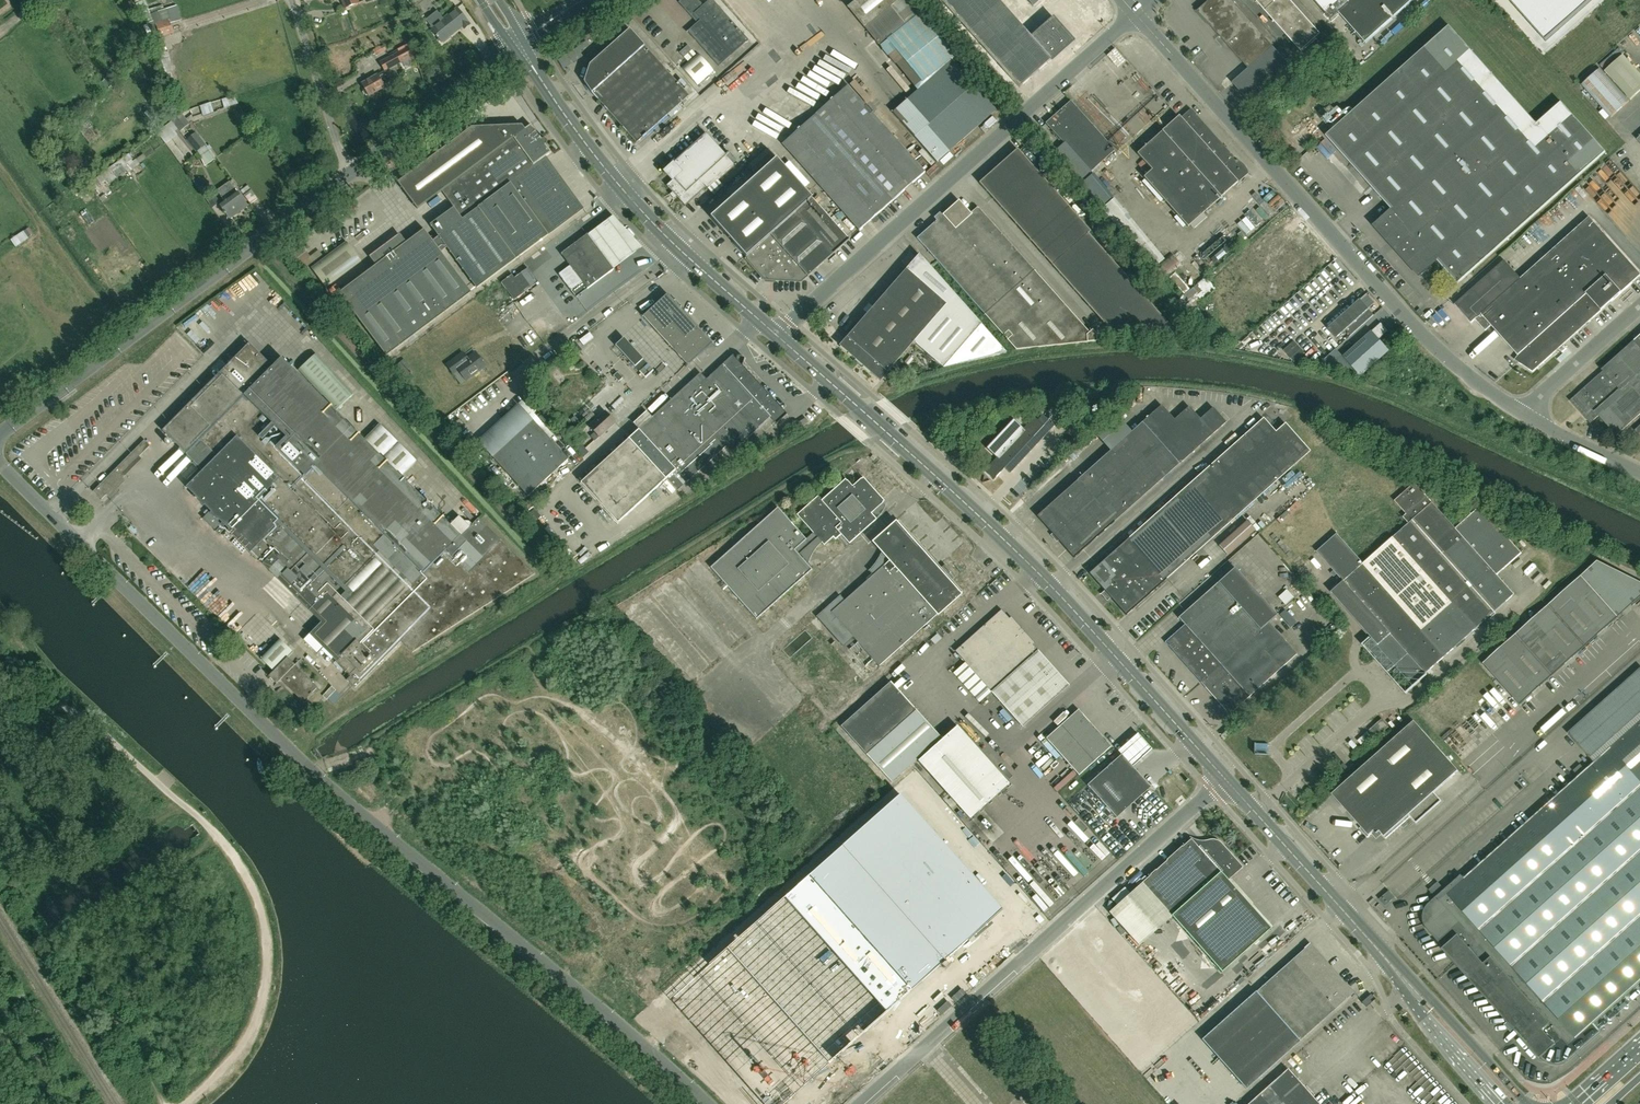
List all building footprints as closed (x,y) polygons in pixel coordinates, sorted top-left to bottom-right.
[(151,14),(145,0),(134,0),(147,24),(149,28),(156,26),(156,24),(160,23),(157,12),(151,14)] [(344,8),(356,4),(355,3),(358,2),(357,0),(341,0),(344,8)] [(748,39),(713,0),(709,0),(703,5),(698,0),(685,0),(688,4),(684,8),(697,22),(688,31),(719,66),(731,54),(748,39)] [(897,0),(854,0),(847,5),(879,45),(906,24),(891,5),(897,0)] [(1009,76),(1019,88),(1050,60),(1072,41),(1053,20),(1032,39),(997,0),(941,0),(975,37),(1009,76)] [(1266,88),(1291,66),(1273,46),(1273,47),(1232,0),(1210,0),(1198,11),(1266,88)] [(1300,51),(1319,34),(1293,3),(1291,0),(1255,0),(1300,51)] [(1332,21),(1340,14),(1366,43),(1415,0),(1313,0),(1332,21)] [(1546,41),(1592,0),(1509,0),(1546,41)] [(438,10),(426,19),(433,27),(432,27),(443,42),(451,35),(450,34),(463,24),(466,28),(471,23),(458,7),(444,18),(438,10)] [(155,38),(160,37),(174,33),(170,20),(160,23),(156,24),(156,26),(149,28),(155,38)] [(1435,259),(1457,283),(1470,272),(1606,153),(1561,102),(1536,124),(1449,26),(1325,135),(1391,209),(1374,224),(1419,274),(1435,259)] [(598,100),(599,99),(637,141),(688,95),(644,45),(630,29),(590,65),(584,82),(589,90),(592,93),(598,100)] [(163,42),(162,39),(157,40),(157,43),(156,44),(159,54),(161,61),(162,60),(170,86),(178,84),(170,58),(168,51),(167,52),(163,42)] [(684,57),(692,50),(688,45),(680,53),(684,57)] [(385,70),(413,54),(409,46),(380,61),(385,70)] [(713,71),(697,54),(681,68),(698,85),(713,71)] [(1639,92),(1639,73),(1624,55),(1605,72),(1631,100),(1639,92)] [(937,162),(996,110),(951,60),(892,112),(937,162)] [(1581,85),(1611,118),(1629,101),(1600,68),(1581,85)] [(110,74),(102,82),(109,88),(116,80),(110,74)] [(370,95),(385,86),(387,90),(395,86),(390,79),(387,80),(383,74),(379,76),(377,74),(362,82),(366,88),(364,90),(366,94),(369,93),(370,95)] [(925,172),(847,85),(782,144),(860,231),(925,172)] [(395,109),(410,101),(406,95),(392,103),(395,109)] [(222,100),(224,108),(238,104),(234,97),(222,100)] [(1114,150),(1070,101),(1046,123),(1089,172),(1114,150)] [(211,103),(208,104),(200,106),(203,116),(214,112),(211,103)] [(1187,226),(1237,182),(1247,172),(1247,170),(1246,167),(1244,165),(1242,163),(1240,161),(1237,160),(1236,159),(1234,160),(1231,157),(1232,157),(1190,109),(1180,118),(1178,116),(1137,153),(1151,170),(1143,177),(1187,226)] [(180,131),(190,123),(182,113),(172,121),(180,131)] [(53,135),(61,129),(69,123),(63,116),(59,119),(61,122),(57,125),(49,131),(53,135)] [(257,127),(261,124),(257,117),(252,120),(257,127)] [(171,121),(157,133),(166,144),(177,135),(174,131),(177,129),(171,121)] [(583,208),(545,156),(550,152),(544,144),(546,142),(545,140),(543,139),(541,139),(530,125),(525,129),(522,125),(472,127),(398,182),(417,209),(437,194),(437,195),(442,191),(454,206),(430,224),(439,236),(433,240),(424,228),(339,292),(386,355),(478,287),(547,235),(583,208)] [(93,127),(83,134),(90,143),(100,136),(93,127)] [(196,152),(206,144),(197,132),(186,140),(196,152)] [(685,206),(706,187),(708,189),(734,165),(726,156),(730,153),(729,152),(722,158),(703,137),(706,134),(706,133),(663,172),(664,173),(666,171),(673,179),(666,186),(673,193),(671,194),(674,197),(676,196),(685,206)] [(1176,333),(1088,233),(1090,231),(1017,149),(979,183),(1052,265),(1107,327),(1176,333)] [(746,257),(754,266),(765,278),(767,277),(768,279),(801,281),(807,276),(808,277),(849,240),(812,198),(776,158),(710,217),(746,257)] [(229,182),(217,191),(225,202),(220,205),(224,211),(223,211),(225,213),(230,218),(248,205),(238,192),(237,192),(229,182)] [(247,185),(240,190),(250,203),(257,198),(247,185)] [(87,186),(77,192),(82,199),(91,193),(87,186)] [(200,190),(206,198),(211,194),(205,186),(200,190)] [(213,208),(220,202),(214,193),(206,198),(213,208)] [(1102,209),(1152,269),(1163,282),(1182,267),(1171,254),(1165,259),(1115,198),(1102,209)] [(1087,342),(1097,341),(1097,335),(1093,330),(1090,333),(979,208),(972,215),(959,201),(947,211),(948,211),(917,238),(997,328),(1004,336),(1004,335),(1008,340),(1016,350),(1087,343),(1087,342)] [(613,215),(588,233),(614,268),(642,246),(613,215)] [(1479,282),(1454,304),(1470,322),(1474,319),(1484,330),(1490,325),(1520,359),(1517,362),(1532,372),(1604,307),(1639,275),(1588,217),(1520,279),(1504,260),(1479,282)] [(11,241),(16,248),(30,238),(29,237),(34,234),(30,227),(11,241)] [(575,296),(582,292),(586,288),(587,289),(613,269),(587,235),(561,254),(570,266),(559,274),(575,296)] [(301,246),(298,241),(290,247),(293,252),(301,246)] [(346,241),(311,268),(326,287),(361,261),(346,241)] [(302,246),(294,253),(297,258),(298,257),(305,267),(313,261),(302,246)] [(919,254),(840,345),(880,381),(888,372),(913,342),(943,368),(1006,352),(919,254)] [(513,301),(537,283),(527,269),(513,279),(511,275),(500,283),(513,301)] [(1205,301),(1220,290),(1212,280),(1203,287),(1207,292),(1202,296),(1205,301)] [(642,316),(687,365),(687,366),(712,343),(667,293),(642,316)] [(1373,315),(1360,300),(1328,329),(1333,335),(1336,338),(1340,335),(1346,329),(1351,335),(1373,315)] [(1415,311),(1420,317),(1424,314),(1419,308),(1415,311)] [(1381,323),(1343,357),(1358,373),(1361,377),(1390,351),(1380,339),(1389,331),(1381,323)] [(1389,334),(1389,335),(1383,339),(1388,344),(1394,339),(1389,334)] [(1601,370),(1603,371),(1570,401),(1590,423),(1598,416),(1616,436),(1624,429),(1639,415),(1639,335),(1601,370)] [(639,372),(647,364),(623,338),(615,346),(639,372)] [(1284,351),(1295,362),(1306,353),(1295,341),(1284,351)] [(225,525),(267,567),(298,598),(308,610),(321,622),(309,634),(303,640),(316,653),(322,647),(335,660),(335,661),(350,676),(347,680),(353,686),(354,687),(373,668),(400,641),(412,652),(534,574),(500,541),(499,541),(478,519),(470,527),(459,516),(449,527),(400,477),(416,461),(381,425),(365,442),(335,412),(353,393),(316,355),(297,373),(280,357),(278,358),(272,364),(250,342),(232,359),(162,429),(203,470),(186,486),(221,521),(220,523),(223,526),(225,525)] [(485,366),(475,353),(464,361),(460,355),(447,364),(454,374),(458,370),(466,380),(485,366)] [(652,417),(639,430),(638,430),(580,483),(617,523),(675,470),(686,482),(725,446),(731,453),(767,420),(770,417),(776,424),(786,415),(787,415),(787,414),(769,394),(767,396),(740,367),(742,365),(736,359),(734,360),(731,357),(733,356),(733,355),(732,356),(706,380),(697,388),(691,382),(652,417)] [(415,370),(404,359),(396,367),(406,378),(415,370)] [(648,376),(656,373),(653,365),(645,368),(648,376)] [(617,372),(612,376),(618,382),(622,378),(617,372)] [(1057,542),(1058,540),(1074,557),(1225,421),(1213,407),(1200,418),(1189,406),(1174,419),(1161,404),(1037,516),(1053,533),(1051,535),(1057,542)] [(480,443),(490,454),(492,455),(491,456),(528,496),(567,459),(530,420),(519,408),(508,418),(507,417),(480,443)] [(615,423),(605,412),(589,427),(594,432),(589,437),(594,441),(598,437),(598,438),(615,423)] [(996,458),(984,471),(992,478),(992,479),(993,480),(996,478),(996,477),(998,476),(1006,467),(1012,472),(1012,471),(1054,426),(1042,415),(1042,416),(1038,420),(1034,417),(1034,418),(1024,429),(1013,419),(986,448),(996,458)] [(1639,421),(1639,420),(1639,415),(1624,429),(1630,437),(1633,434),(1639,441),(1639,423),(1639,421)] [(805,418),(801,421),(798,422),(802,427),(808,422),(805,418)] [(1106,601),(1111,597),(1126,614),(1310,450),(1285,423),(1275,431),(1263,418),(1089,573),(1105,591),(1101,594),(1106,601)] [(456,431),(463,424),(459,420),(452,426),(456,431)] [(577,449),(585,457),(589,452),(582,444),(577,449)] [(876,513),(890,501),(867,475),(856,485),(850,478),(826,499),(823,496),(801,515),(830,548),(845,535),(854,545),(883,520),(876,513)] [(1515,594),(1497,574),(1522,552),(1481,506),(1456,528),(1416,483),(1396,501),(1407,514),(1404,517),(1409,523),(1364,563),(1338,533),(1317,551),(1344,581),(1340,585),(1338,583),(1333,588),(1334,590),(1375,636),(1365,644),(1389,672),(1397,665),(1401,670),(1398,672),(1402,676),(1405,673),(1414,683),(1515,594)] [(783,508),(714,567),(760,620),(818,571),(800,550),(811,540),(783,508)] [(883,666),(967,595),(901,517),(875,539),(893,560),(824,619),(847,646),(857,638),(861,643),(854,649),(870,669),(879,661),(883,666)] [(1247,521),(1219,546),(1228,555),(1256,530),(1247,521)] [(1165,642),(1201,683),(1268,623),(1268,622),(1277,615),(1235,568),(1178,618),(1184,625),(1165,642)] [(1619,617),(1582,575),(1483,663),(1520,704),(1619,617)] [(1291,590),(1283,598),(1289,604),(1297,596),(1291,590)] [(1292,610),(1299,617),(1303,614),(1296,606),(1292,610)] [(1001,610),(955,651),(965,663),(953,673),(979,702),(991,692),(1022,727),(1069,685),(1001,610)] [(1291,628),(1296,623),(1285,610),(1280,615),(1291,628)] [(1268,623),(1201,683),(1229,714),(1297,654),(1268,623)] [(311,693),(316,687),(294,665),(287,658),(293,652),(280,639),(260,658),(274,671),(273,672),(269,676),(275,683),(276,683),(277,682),(279,680),(281,680),(302,702),(309,695),(310,696),(312,694),(311,693)] [(1541,1057),(1542,1058),(1546,1062),(1550,1064),(1555,1064),(1560,1064),(1564,1063),(1568,1060),(1600,1032),(1600,1031),(1593,1023),(1639,982),(1639,669),(1585,719),(1611,748),(1594,763),(1586,770),(1579,777),(1478,867),(1465,879),(1461,875),(1445,889),(1444,888),(1439,883),(1430,891),(1434,896),(1436,897),(1429,904),(1426,907),(1424,911),(1423,916),(1423,921),(1425,925),(1427,929),(1444,948),(1442,949),(1478,989),(1497,1011),(1507,1022),(1513,1029),(1540,1059),(1541,1057)] [(1009,784),(957,726),(942,739),(891,681),(841,726),(892,782),(917,760),(970,819),(1009,784)] [(323,696),(328,700),(336,691),(332,686),(324,694),(323,696)] [(342,696),(336,691),(328,700),(334,705),(342,696)] [(1079,775),(1111,746),(1079,709),(1046,738),(1079,775)] [(1376,739),(1389,727),(1382,719),(1369,731),(1376,739)] [(1442,800),(1438,796),(1435,792),(1459,770),(1415,720),(1332,794),(1362,827),(1360,828),(1368,837),(1373,832),(1374,834),(1381,834),(1382,833),(1386,838),(1411,816),(1417,823),(1442,800)] [(1136,732),(1116,750),(1131,767),(1151,749),(1136,732)] [(1273,759),(1271,745),(1260,746),(1262,761),(1273,759)] [(1149,790),(1120,757),(1088,785),(1116,818),(1149,790)] [(670,999),(763,1103),(783,1103),(1002,910),(900,795),(670,999)] [(1095,805),(1088,812),(1099,821),(1105,814),(1095,805)] [(1227,881),(1243,867),(1222,843),(1218,840),(1213,839),(1207,840),(1206,841),(1204,842),(1198,848),(1191,839),(1142,883),(1231,982),(1279,938),(1227,881)] [(1100,848),(1096,852),(1105,860),(1108,857),(1100,848)] [(1084,864),(1097,878),(1101,874),(1089,860),(1084,864)] [(1386,906),(1395,898),(1389,891),(1380,899),(1386,906)] [(1245,1089),(1343,1001),(1353,992),(1309,944),(1202,1040),(1245,1089)] [(1365,1006),(1374,999),(1371,995),(1362,1003),(1365,1006)] [(1287,1070),(1249,1103),(1318,1103),(1287,1070)]
